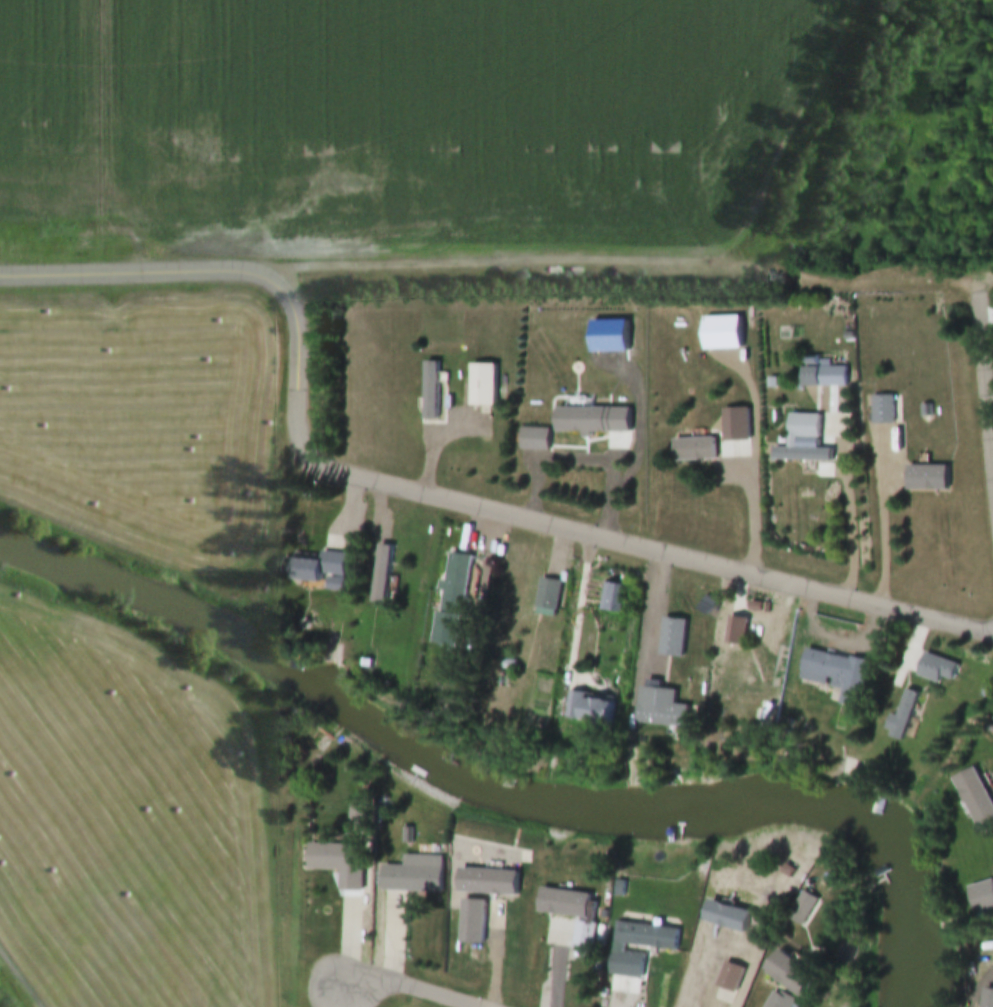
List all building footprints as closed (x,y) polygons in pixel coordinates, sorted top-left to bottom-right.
[(471,409),(496,409),(496,366),(471,366),(471,409)] [(817,368),(817,388),(847,388),(847,368),(817,368)] [(893,397),(872,397),(872,426),(893,426),(893,397)] [(724,444),(748,444),(748,410),(724,410),(724,444)] [(573,411),(564,411),(564,463),(573,463),(573,411)] [(549,430),(521,430),(521,453),(549,453),(549,430)] [(715,463),(714,440),(674,440),(675,463),(715,463)] [(832,450),(774,450),(774,463),(832,463),(832,450)] [(460,530),(460,550),(470,550),(470,530),(460,530)] [(370,603),(387,604),(392,547),(376,545),(372,585),(370,603)] [(293,582),(319,584),(320,576),(343,578),(345,555),(317,553),(316,562),(295,560),(293,582)] [(456,648),(468,557),(443,554),(431,645),(456,648)] [(509,621),(528,624),(529,613),(546,615),(551,579),(516,573),(509,621)] [(619,615),(622,587),(601,585),(599,613),(619,615)] [(743,651),(746,620),(727,618),(722,675),(749,677),(751,652),(743,651)] [(867,662),(801,651),(796,682),(839,689),(836,705),(859,709),(867,662)] [(956,665),(919,654),(912,678),(949,689),(956,665)] [(632,724),(670,728),(674,691),(636,688),(632,724)] [(916,695),(903,690),(893,718),(886,715),(880,733),(900,740),(916,695)] [(611,729),(614,702),(571,695),(567,723),(611,729)] [(992,822),(992,820),(970,769),(949,779),(972,831),(992,822)] [(336,871),(336,892),(357,892),(357,846),(304,846),(304,871),(336,871)] [(436,893),(437,858),(400,857),(399,867),(378,867),(377,892),(436,893)] [(964,886),(967,914),(992,912),(990,883),(964,886)] [(579,897),(534,893),(532,914),(577,918),(579,897)] [(815,900),(797,893),(786,922),(804,929),(815,900)] [(744,935),(750,914),(703,901),(697,922),(744,935)] [(483,931),(483,902),(461,902),(461,931),(483,931)] [(605,976),(642,981),(646,951),(674,954),(677,930),(612,922),(605,976)] [(590,924),(571,923),(569,952),(588,953),(590,924)] [(794,997),(809,974),(772,950),(758,973),(794,997)] [(733,995),(742,971),(721,963),(712,987),(733,995)]
